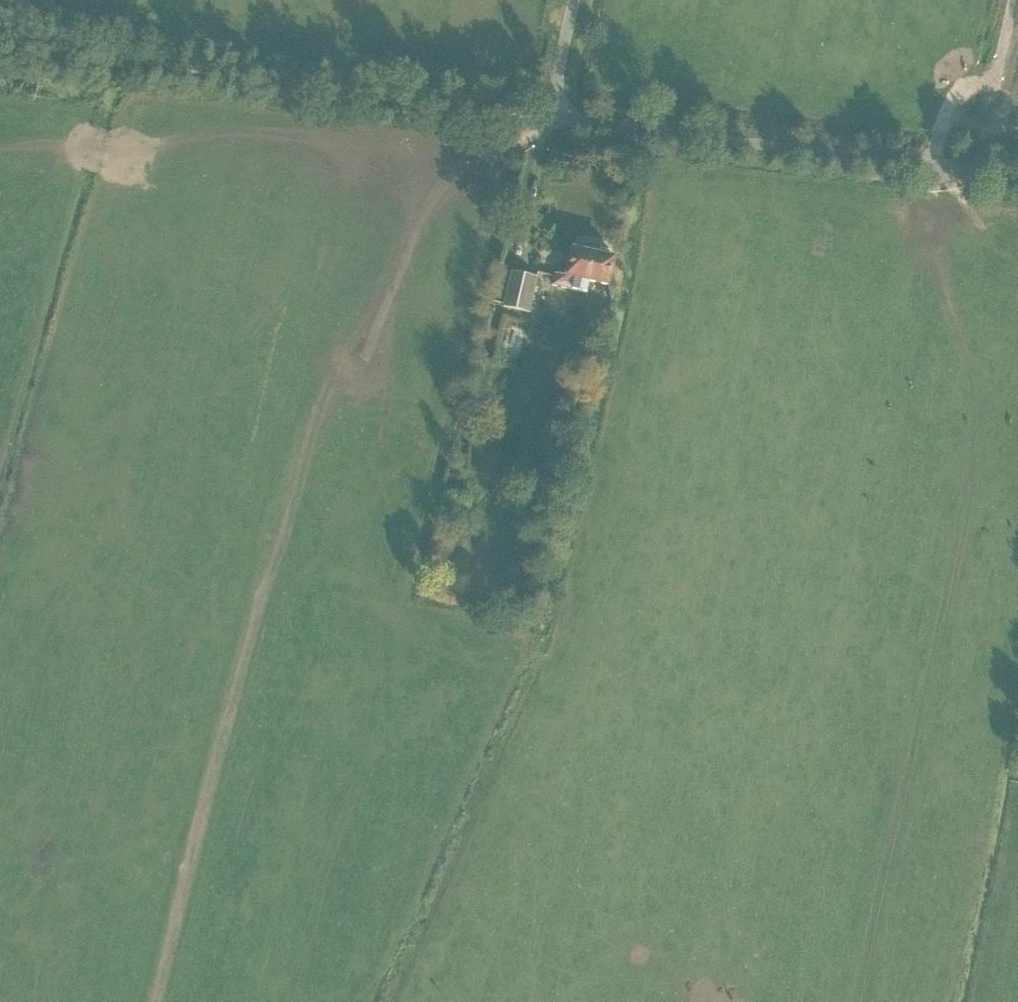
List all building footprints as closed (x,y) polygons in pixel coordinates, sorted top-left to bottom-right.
[(610,251),(601,249),(596,256),(574,251),(568,276),(556,273),(553,285),(586,293),(589,281),(608,285),(614,260),(612,260),(610,251)] [(513,271),(504,306),(530,313),(539,278),(513,271)]
